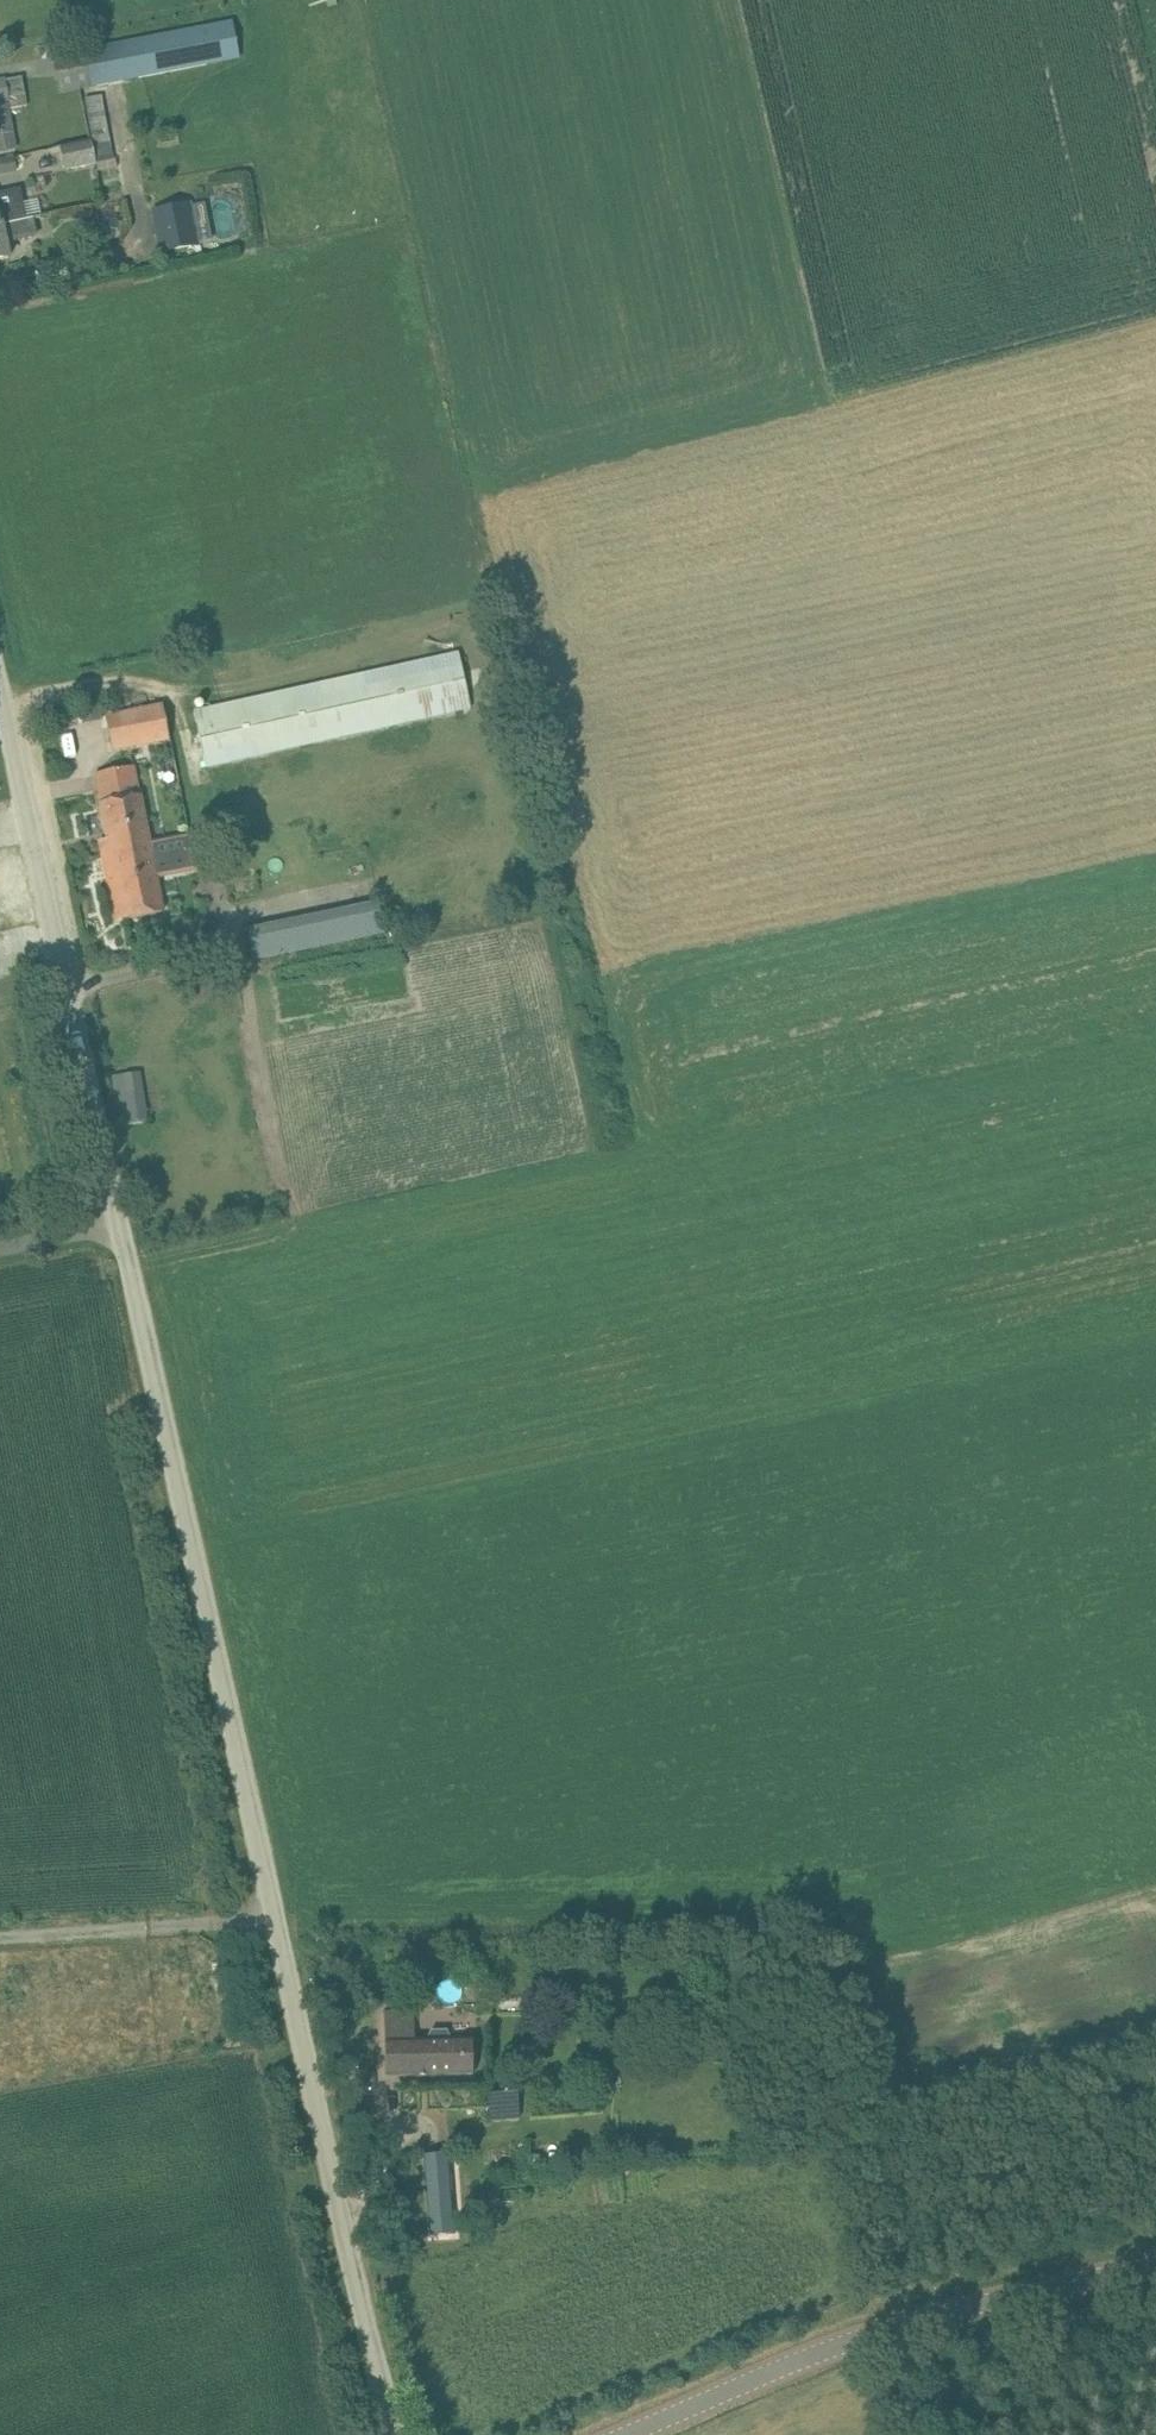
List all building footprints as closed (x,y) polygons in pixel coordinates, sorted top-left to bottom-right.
[(238,57),(234,35),(232,23),(200,29),(200,28),(52,56),(59,92),(207,64),(207,63),(238,57)] [(21,77),(0,81),(0,153),(16,150),(7,100),(25,96),(21,77)] [(112,156),(101,96),(85,100),(97,159),(112,156)] [(90,141),(59,147),(64,171),(95,165),(90,141)] [(26,220),(20,188),(0,193),(0,229),(2,229),(1,225),(26,220)] [(196,244),(187,205),(154,211),(161,251),(196,244)] [(26,220),(1,225),(2,229),(0,229),(0,260),(8,259),(5,242),(36,236),(32,219),(26,220)] [(459,652),(217,706),(194,711),(206,767),(471,708),(459,652)] [(112,752),(169,741),(162,704),(105,715),(112,752)] [(103,855),(103,856),(124,852),(127,865),(195,851),(192,834),(149,842),(134,766),(95,773),(111,854),(103,855)] [(124,852),(103,856),(109,884),(117,882),(124,920),(163,912),(156,878),(199,871),(195,851),(127,865),(124,852)] [(250,929),(253,961),(384,933),(378,903),(250,929)] [(147,1122),(140,1072),(114,1076),(121,1125),(147,1122)] [(413,2040),(413,2015),(384,2016),(385,2076),(472,2074),(471,2038),(451,2039),(446,2031),(430,2031),(427,2039),(413,2040)] [(491,2119),(519,2118),(517,2092),(489,2094),(491,2119)] [(430,2234),(454,2232),(447,2153),(424,2155),(430,2234)]
